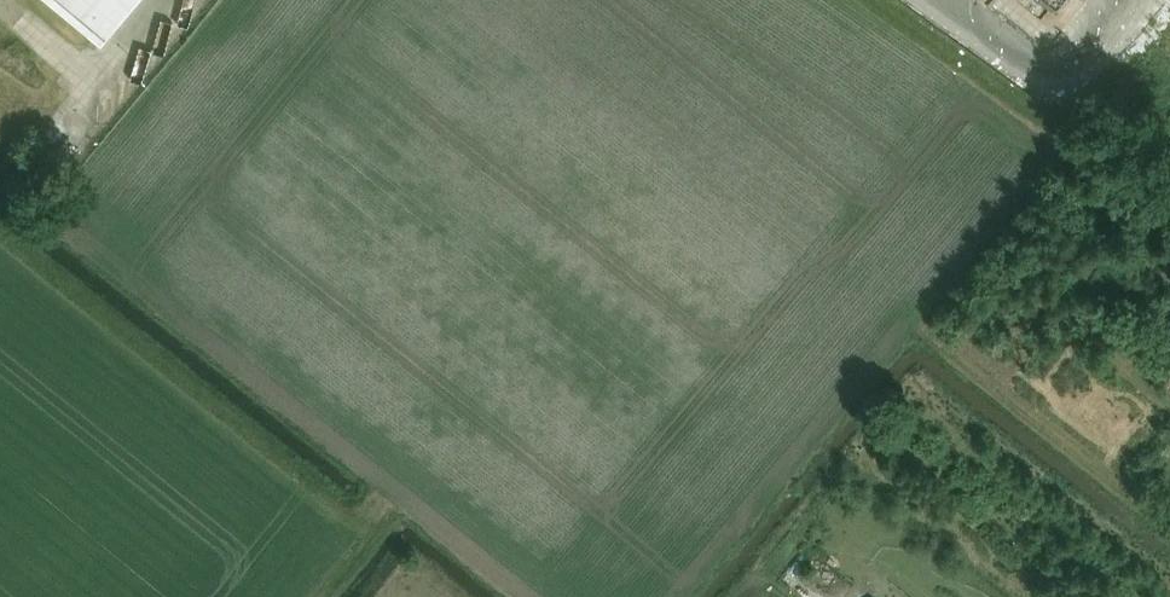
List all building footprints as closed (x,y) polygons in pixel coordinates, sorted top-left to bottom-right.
[(108,32),(134,0),(70,0),(108,32)] [(1134,14),(1143,20),(1150,9),(1148,0),(1130,0),(1134,14)]
